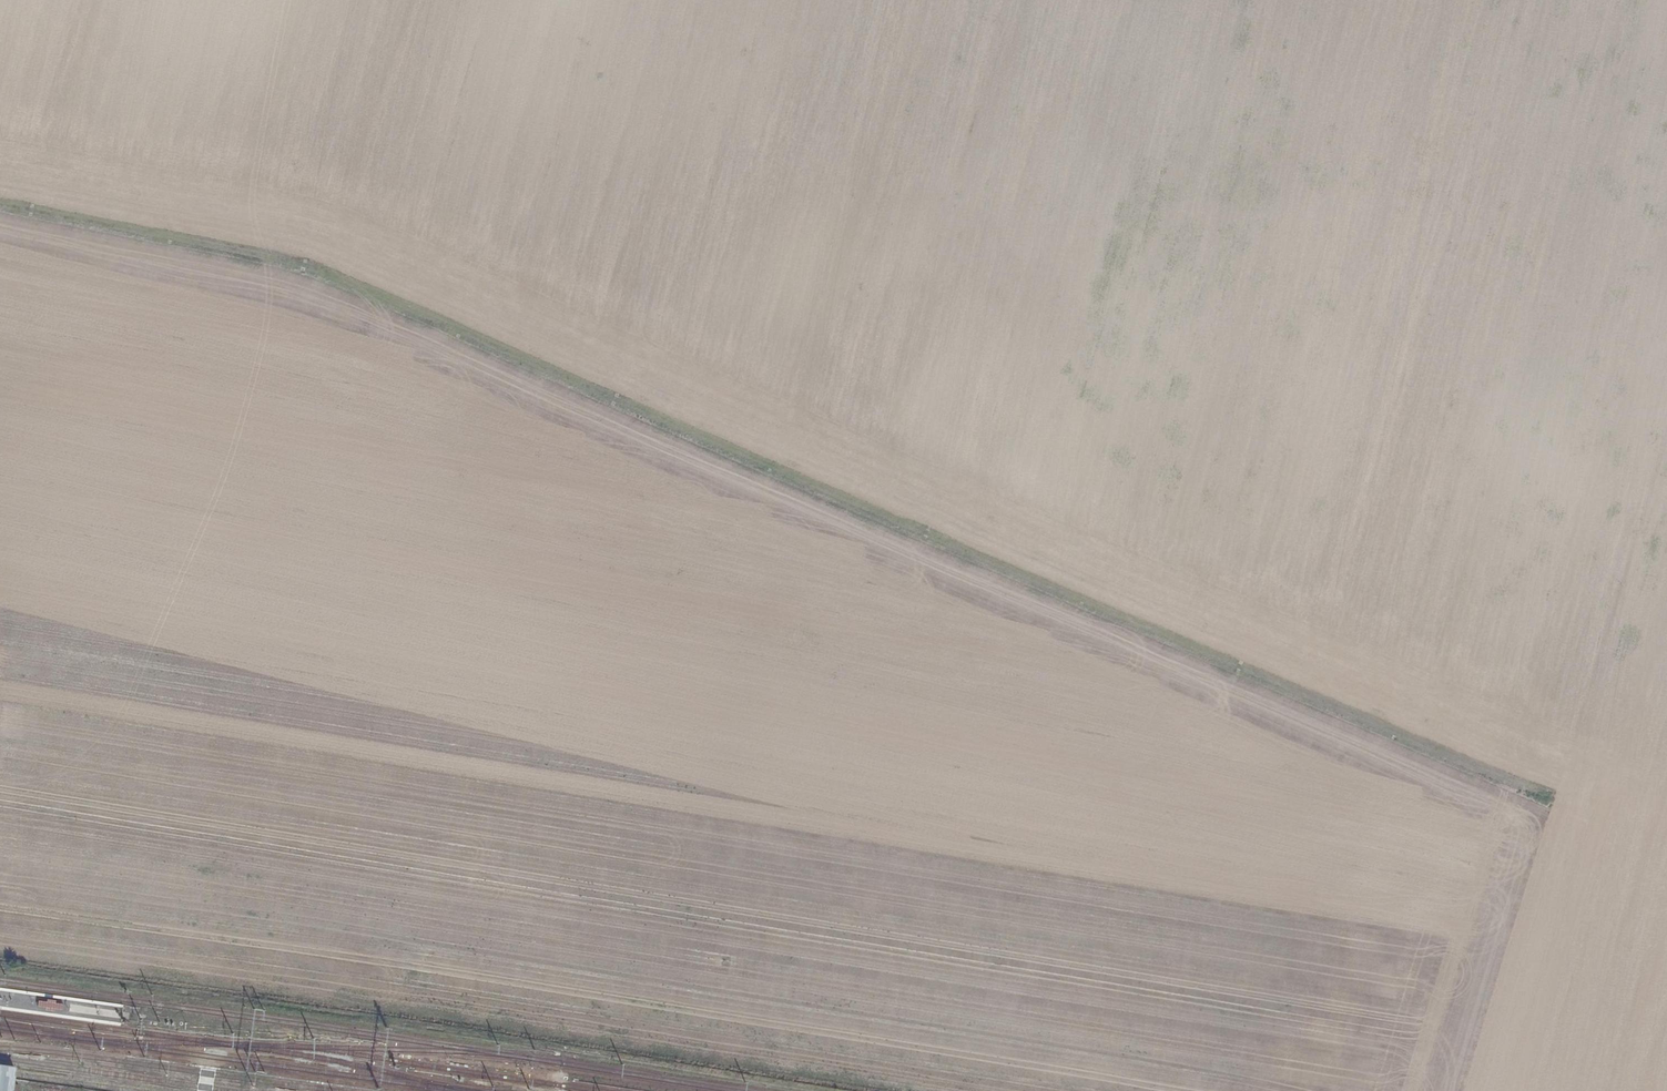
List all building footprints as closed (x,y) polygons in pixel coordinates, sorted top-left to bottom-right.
[(14,1086),(16,1074),(16,1070),(0,1067),(0,1084),(14,1086)]
